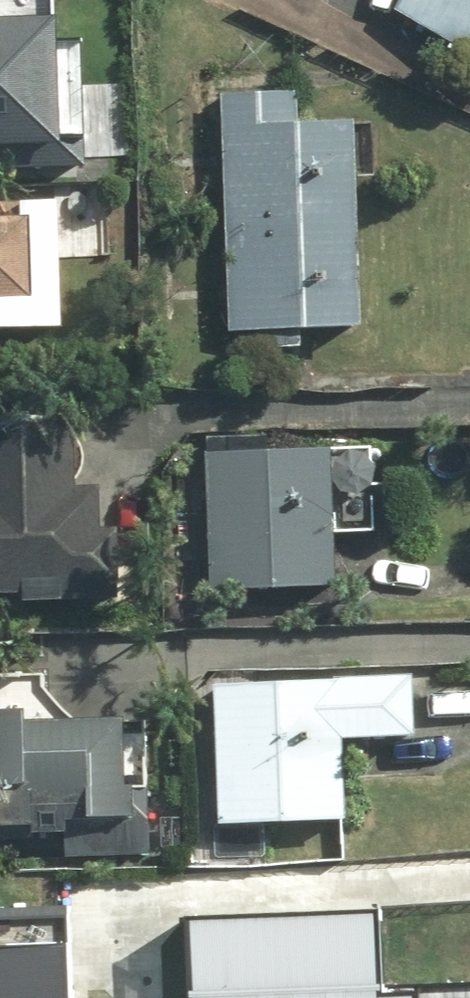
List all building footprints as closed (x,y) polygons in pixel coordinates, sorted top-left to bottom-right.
[(55,0),(0,0),(0,164),(58,163),(57,155),(83,154),(80,41),(56,41),(55,0)] [(391,18),(469,67),(469,0),(403,0),(391,18)] [(297,93),(220,95),(226,338),(359,335),(353,128),(297,130),(297,93)] [(61,338),(59,205),(0,206),(0,339),(61,338)] [(71,443),(0,445),(0,599),(19,599),(19,609),(123,606),(121,533),(95,534),(94,492),(72,493),(71,443)] [(203,596),(335,593),(333,539),(371,538),(369,452),(199,456),(203,596)] [(413,681),(208,691),(215,833),(340,827),(337,747),(415,746),(413,681)] [(145,726),(20,727),(20,717),(0,717),(0,831),(25,830),(25,841),(64,841),(64,858),(151,856),(145,726)] [(184,997),(469,997),(469,989),(374,993),(370,910),(180,919),(184,997)] [(67,919),(0,921),(0,997),(69,997),(67,919)]
